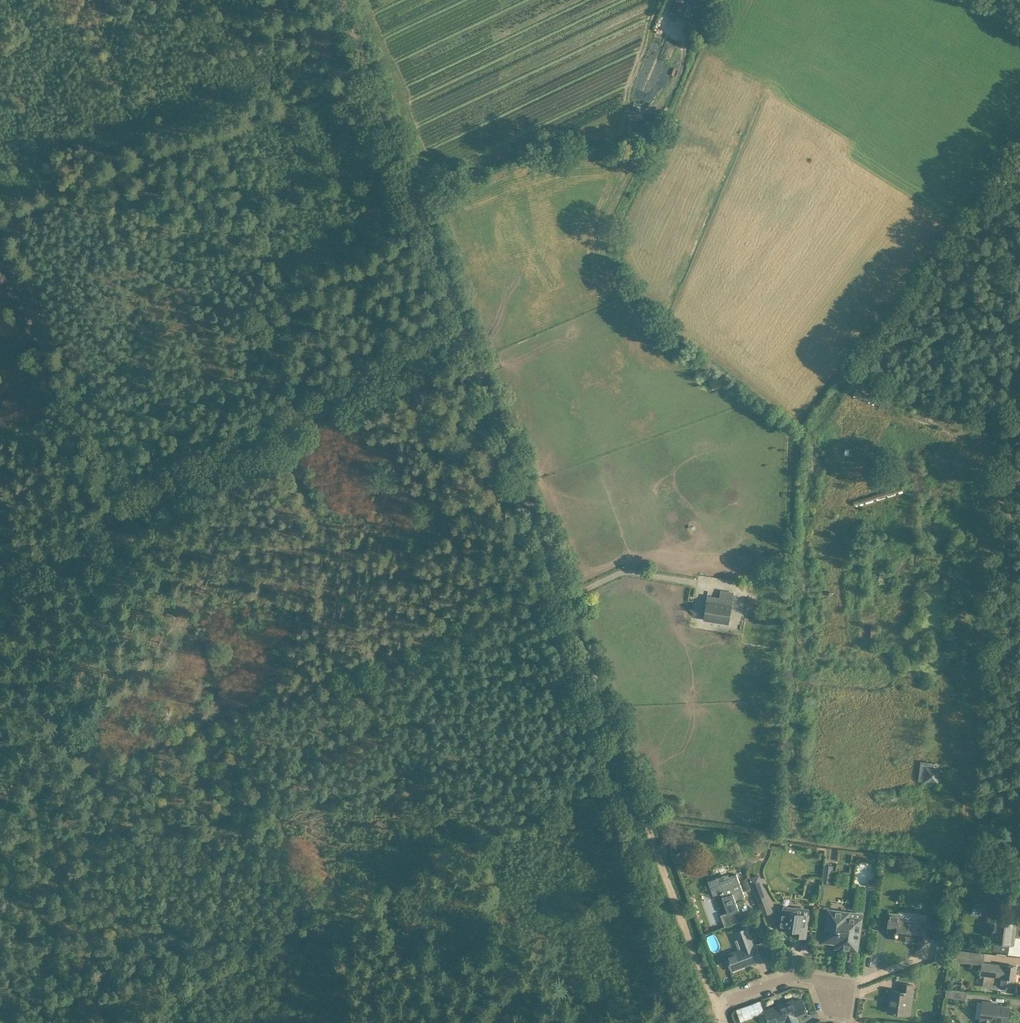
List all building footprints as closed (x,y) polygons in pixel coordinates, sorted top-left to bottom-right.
[(671,13),(695,23),(705,0),(676,0),(671,13)] [(325,361),(316,367),(323,377),(332,371),(325,361)] [(901,486),(853,501),(854,505),(903,490),(901,486)] [(728,624),(733,599),(734,592),(720,589),(719,597),(707,595),(703,620),(728,624)] [(925,766),(923,782),(939,784),(941,768),(925,766)] [(830,884),(832,873),(824,872),(823,883),(830,884)] [(968,872),(967,880),(976,881),(977,873),(968,872)] [(724,874),(707,881),(713,895),(720,893),(727,913),(721,915),(725,926),(742,919),(738,909),(735,900),(745,897),(739,882),(736,873),(725,877),(724,874)] [(759,874),(749,878),(755,894),(765,890),(759,874)] [(742,880),(745,890),(752,887),(748,877),(742,880)] [(794,912),(795,907),(783,905),(782,911),(780,910),(777,928),(793,930),(792,935),(804,937),(807,914),(794,912)] [(983,921),(981,934),(993,935),(993,931),(1003,932),(1002,943),(993,942),(992,950),(1009,953),(1009,945),(1013,945),(1016,921),(1010,920),(1011,917),(1013,917),(1014,907),(1014,910),(994,907),(995,905),(994,905),(994,909),(988,908),(986,921),(983,921)] [(823,940),(836,942),(836,946),(855,949),(860,919),(847,917),(848,913),(828,910),(823,940)] [(886,931),(894,932),(894,933),(896,934),(895,939),(923,942),(925,923),(898,919),(899,914),(889,912),(886,931)] [(731,969),(745,964),(761,958),(755,943),(752,945),(746,928),(732,933),(734,939),(737,938),(740,949),(726,954),(731,969)] [(938,938),(935,960),(950,954),(952,940),(938,938)] [(951,948),(950,956),(964,958),(964,960),(980,962),(982,952),(964,950),(951,948)] [(983,963),(981,977),(983,977),(982,979),(985,979),(984,983),(1000,985),(999,987),(1008,988),(1008,986),(1013,987),(1016,966),(1000,964),(1000,965),(983,963)] [(887,1010),(887,1011),(905,1013),(908,992),(912,992),(913,984),(909,984),(900,983),(899,990),(890,989),(889,997),(887,1010)] [(966,991),(946,988),(945,996),(965,999),(966,991)] [(741,1021),(764,1013),(759,999),(736,1008),(741,1021)] [(764,1011),(768,1022),(799,1022),(802,1021),(800,1016),(807,1013),(802,1000),(795,1002),(794,1000),(782,1004),(777,1006),(764,1011)] [(979,1022),(992,1022),(995,1022),(1007,1022),(1008,1019),(1009,1007),(996,1005),(996,1003),(989,1002),(982,1001),(981,1012),(980,1018),(979,1022)]
